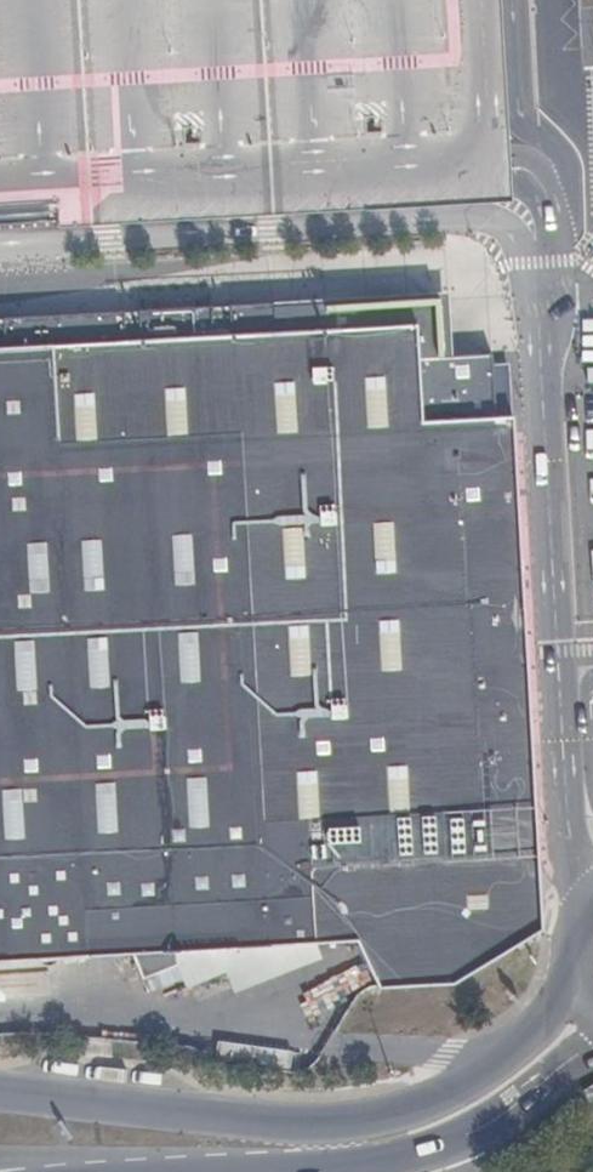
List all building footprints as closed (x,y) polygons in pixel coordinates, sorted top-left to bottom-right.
[(503,199),(502,185),(501,165),(489,0),(0,0),(0,229),(503,199)] [(361,946),(391,997),(473,993),(544,942),(514,428),(423,431),(418,334),(0,355),(0,965),(361,946)]
